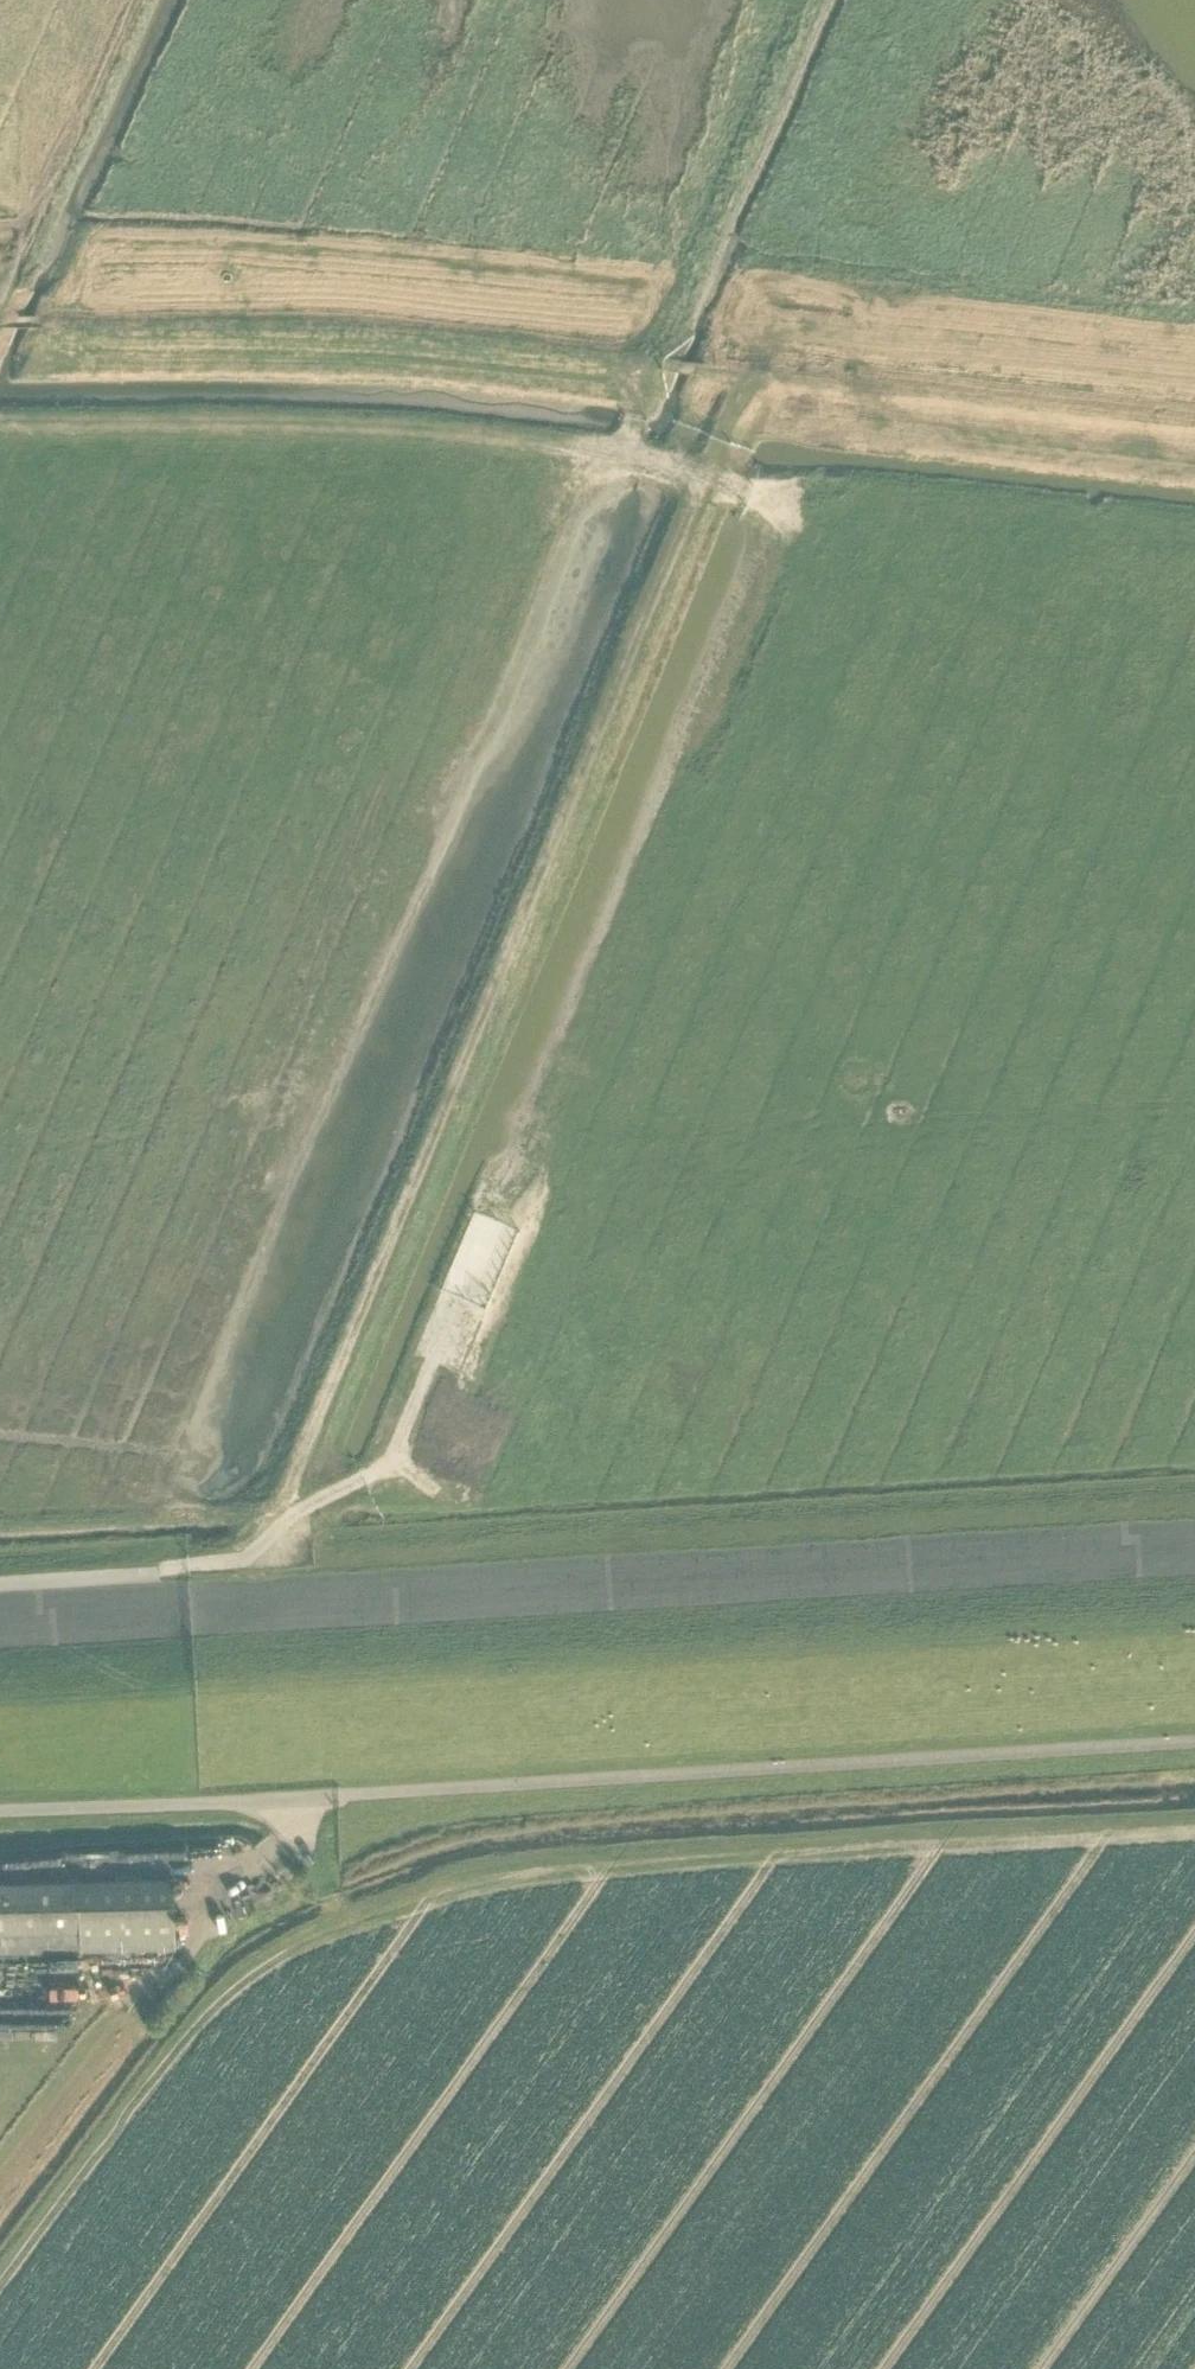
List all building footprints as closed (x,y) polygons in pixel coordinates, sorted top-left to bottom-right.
[(0,1883),(0,1951),(176,1946),(174,1878),(0,1883)]
